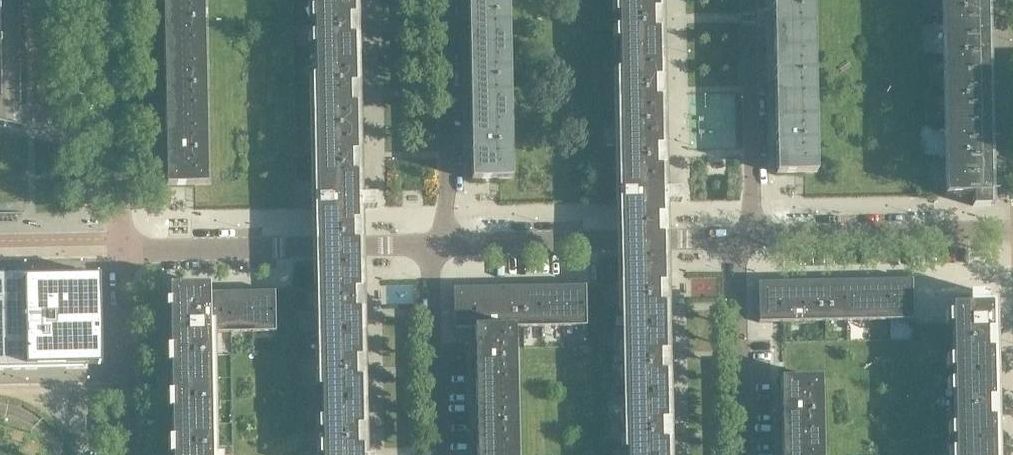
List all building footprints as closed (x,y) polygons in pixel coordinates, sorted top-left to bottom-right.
[(21,125),(22,124),(21,103),(19,0),(0,0),(0,121),(21,125)] [(203,0),(163,0),(164,55),(204,54),(203,0)] [(314,26),(315,60),(315,76),(315,83),(316,106),(316,129),(317,151),(317,181),(318,194),(318,196),(311,197),(311,207),(311,209),(318,209),(319,246),(319,264),(319,265),(319,288),(320,311),(320,334),(321,357),(321,379),(322,402),(322,424),(323,447),(323,448),(323,454),(363,454),(363,445),(355,445),(355,426),(362,426),(362,404),(361,380),(361,377),(354,377),(354,357),(361,357),(361,355),(360,321),(360,309),(354,309),(353,297),(354,289),(360,289),(359,288),(359,263),(359,246),(358,208),(377,208),(376,196),(363,196),(360,196),(358,196),(357,181),(357,172),(349,172),(349,152),(357,152),(357,147),(356,122),(356,104),(349,104),(349,84),(355,84),(355,64),(355,35),(348,35),(348,16),(354,15),(354,6),(354,0),(314,0),(314,26)] [(508,0),(468,0),(469,49),(509,48),(508,0)] [(663,257),(663,238),(662,202),(667,202),(680,202),(681,202),(681,190),(664,190),(662,190),(662,166),(655,166),(655,146),(661,146),(660,98),(654,98),(654,78),(660,78),(659,29),(653,29),(652,10),(658,9),(658,0),(618,0),(619,20),(619,54),(620,70),(620,77),(620,100),(621,123),(621,146),(622,168),(622,191),(616,191),(616,202),(616,203),(622,203),(623,239),(623,258),(623,259),(624,282),(624,305),(625,328),(625,351),(626,373),(626,396),(627,419),(627,454),(667,454),(667,439),(661,440),(661,420),(667,420),(666,371),(660,371),(659,352),(665,351),(664,303),(658,303),(658,283),(664,283),(663,257)] [(812,0),(773,0),(774,43),(813,42),(812,0)] [(985,0),(941,0),(945,195),(989,194),(985,0)] [(814,107),(813,42),(774,43),(775,108),(814,107)] [(510,113),(509,48),(469,49),(470,114),(510,113)] [(205,119),(204,54),(164,55),(165,120),(205,119)] [(816,173),(814,107),(775,108),(776,173),(816,173)] [(511,179),(510,113),(470,114),(472,179),(511,179)] [(206,185),(205,119),(165,120),(167,186),(206,185)] [(100,275),(84,275),(84,272),(0,274),(0,369),(86,367),(86,364),(102,364),(100,275)] [(814,281),(755,282),(756,322),(910,319),(910,280),(873,280),(873,283),(856,284),(856,280),(830,281),(830,284),(824,284),(814,284),(814,281)] [(169,286),(170,347),(173,347),(174,364),(170,364),(171,392),(174,392),(174,409),(171,410),(171,438),(175,438),(175,454),(172,454),(212,454),(210,332),(275,331),(274,291),(260,292),(260,295),(243,295),(243,292),(209,292),(209,285),(169,286)] [(508,287),(450,288),(451,328),(475,328),(514,327),(583,326),(583,286),(568,286),(568,289),(551,290),(551,286),(525,287),(525,290),(509,290),(508,287)] [(952,305),(954,454),(994,454),(994,418),(986,418),(985,398),(993,397),(992,351),(984,351),(984,330),(992,330),(992,305),(989,305),(988,293),(969,293),(969,305),(952,305)] [(368,349),(382,349),(381,308),(367,308),(368,349)] [(684,308),(671,308),(672,330),(684,330),(684,308)] [(515,392),(514,327),(475,328),(476,393),(515,392)] [(687,383),(688,372),(674,371),(673,383),(687,383)] [(821,444),(820,379),(780,379),(781,445),(821,444)] [(515,392),(476,393),(477,454),(516,454),(515,392)] [(821,444),(781,445),(782,454),(821,454),(821,444)]
